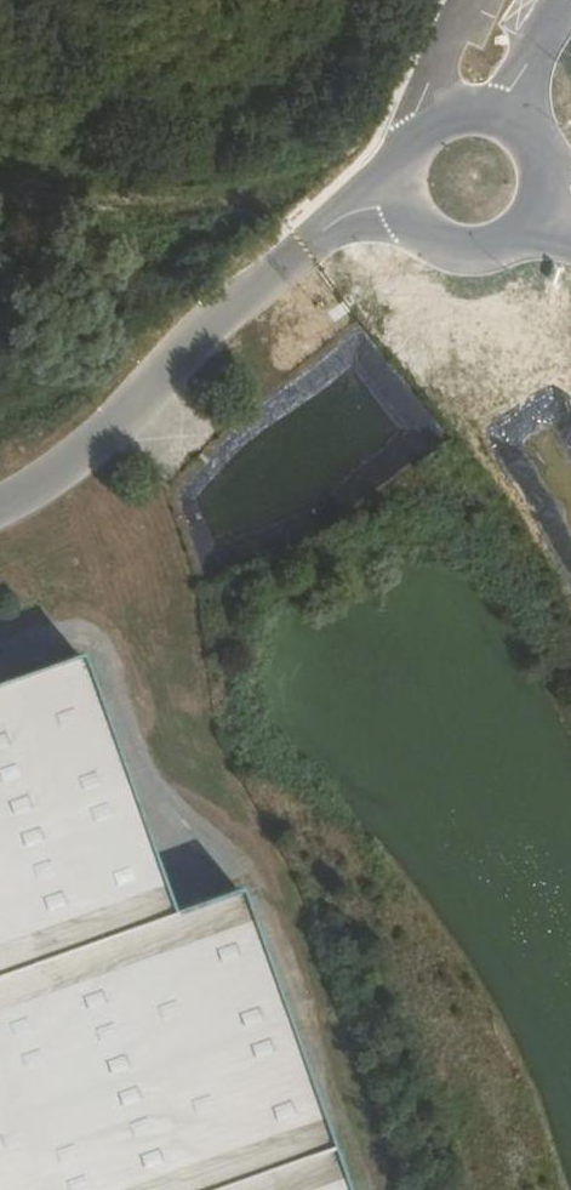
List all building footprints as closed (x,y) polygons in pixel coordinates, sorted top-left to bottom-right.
[(231,881),(172,898),(82,650),(0,676),(0,1189),(340,1189),(231,881)]
